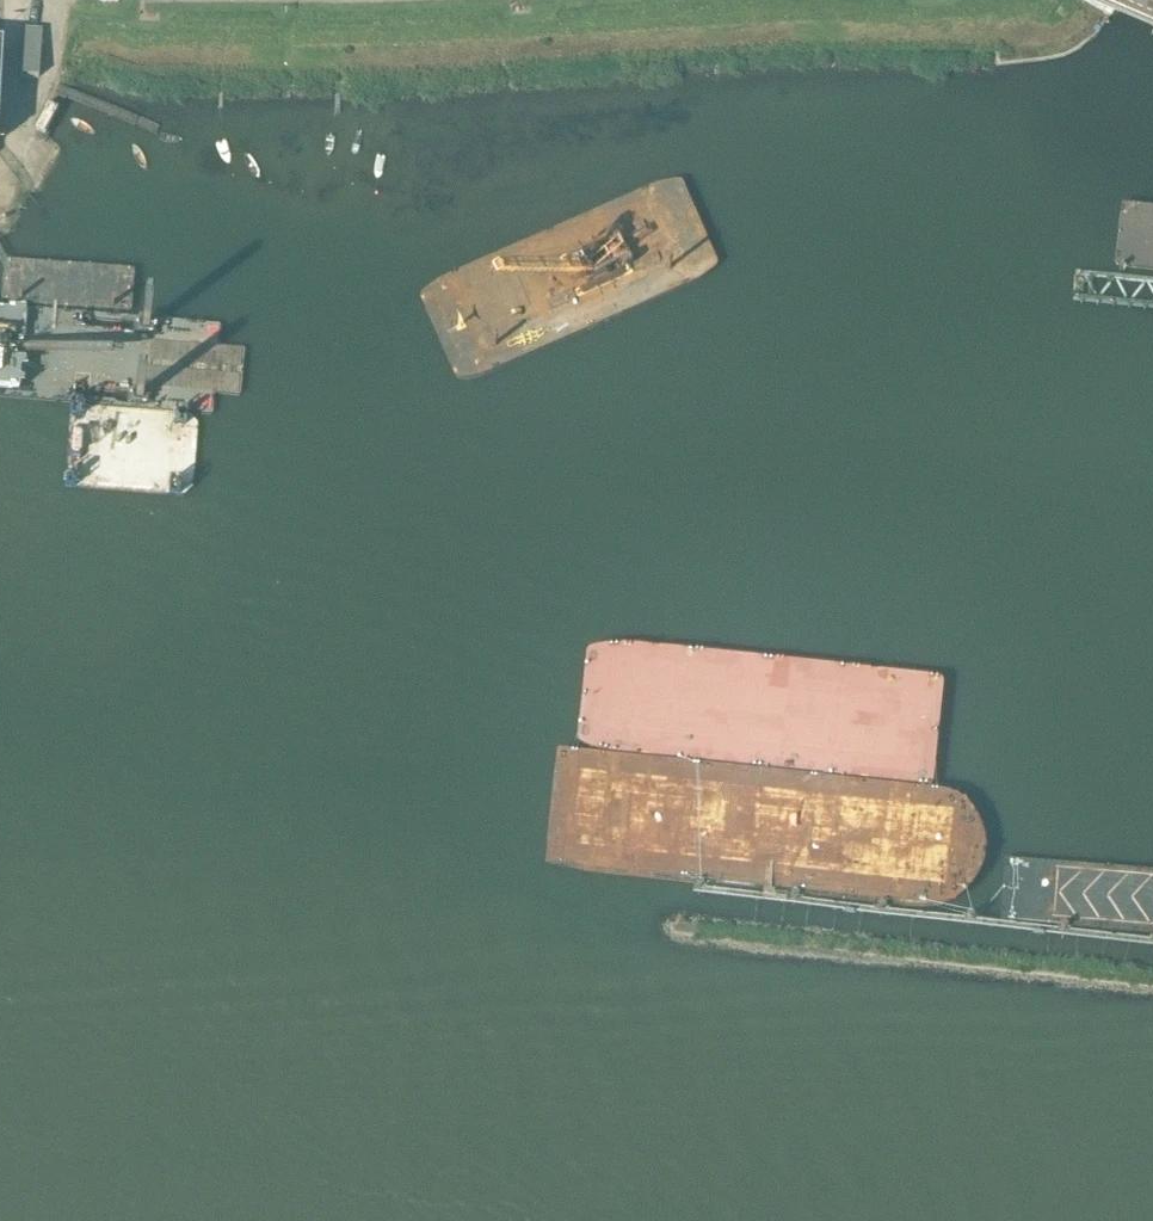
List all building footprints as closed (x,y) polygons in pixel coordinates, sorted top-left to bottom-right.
[(42,30),(24,29),(21,77),(39,78),(42,30)]
